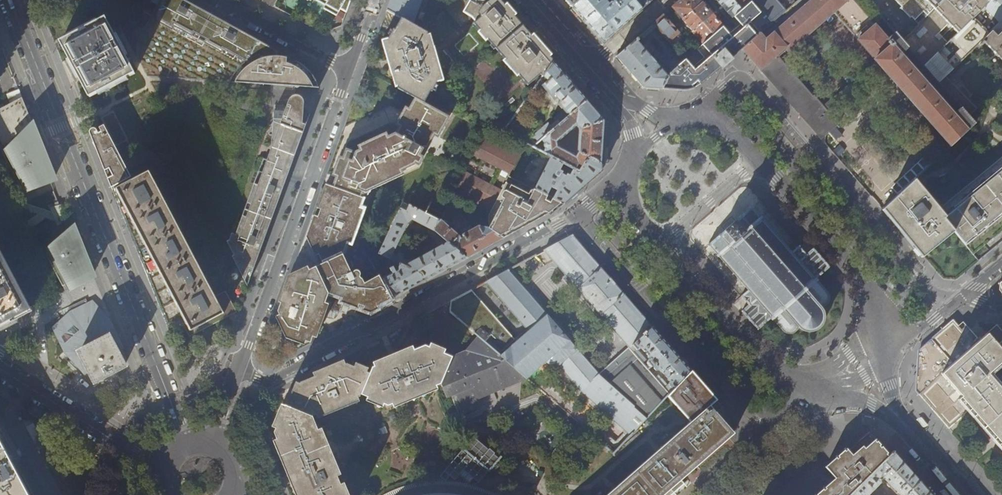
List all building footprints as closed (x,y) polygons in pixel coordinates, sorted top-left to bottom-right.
[(185,0),(160,0),(149,20),(140,36),(138,48),(138,54),(139,60),(148,78),(229,82),(232,77),(237,71),(241,66),(243,64),(246,62),(258,40),(228,24),(200,8),(185,0)] [(327,1),(325,4),(329,6),(339,11),(340,9),(346,12),(351,0),(325,0),(327,1)] [(422,0),(391,0),(387,10),(394,14),(402,18),(414,24),(422,0)] [(483,6),(471,0),(453,0),(445,7),(462,26),(473,17),(477,22),(475,23),(481,30),(479,32),(486,41),(488,39),(506,60),(504,61),(518,77),(520,75),(529,85),(541,74),(543,76),(553,61),(548,55),(528,32),(500,0),(490,0),(483,6)] [(634,0),(615,0),(609,5),(605,0),(579,0),(572,7),(587,24),(604,43),(642,9),(634,0)] [(642,9),(652,1),(651,0),(634,0),(642,9)] [(663,89),(671,89),(681,90),(687,90),(692,89),(697,86),(701,84),(710,76),(713,74),(728,60),(734,55),(741,49),(742,48),(742,49),(761,33),(751,22),(763,11),(772,23),(787,10),(779,0),(752,0),(751,1),(741,10),(735,16),(741,23),(730,33),(723,26),(713,34),(699,47),(685,59),(673,70),(669,74),(668,75),(663,89)] [(692,10),(683,0),(681,0),(673,7),(677,12),(683,18),(692,10)] [(692,10),(702,2),(700,0),(683,0),(692,10)] [(721,6),(725,9),(732,18),(735,16),(741,10),(733,0),(727,0),(721,6)] [(741,10),(751,1),(750,0),(733,0),(741,10)] [(883,70),(950,146),(974,123),(967,116),(938,82),(924,66),(903,42),(895,33),(887,40),(853,0),(811,0),(766,39),(761,33),(742,49),(762,71),(800,115),(821,139),(839,124),(841,121),(842,119),(843,114),(842,111),(839,108),(883,70)] [(903,8),(917,9),(926,18),(943,0),(895,0),(903,8)] [(991,0),(943,0),(926,18),(903,42),(924,66),(937,53),(948,43),(939,33),(948,24),(957,33),(973,18),(984,7),(991,0)] [(984,7),(1001,23),(991,32),(996,38),(1001,32),(1001,0),(991,0),(984,7)] [(705,5),(702,2),(692,10),(703,23),(712,14),(705,5)] [(145,6),(141,15),(148,18),(153,9),(145,6)] [(692,10),(683,18),(687,24),(694,31),(703,23),(692,10)] [(715,17),(712,14),(703,23),(713,34),(723,26),(715,17)] [(654,25),(675,47),(684,39),(674,28),(663,15),(653,24),(654,25)] [(755,25),(762,32),(772,24),(765,16),(755,25)] [(81,81),(90,97),(135,73),(106,18),(61,42),(70,59),(76,70),(79,78),(81,81)] [(420,28),(414,24),(402,18),(397,28),(395,31),(394,30),(389,39),(383,41),(387,58),(392,74),(394,74),(398,88),(415,98),(424,103),(431,91),(432,92),(437,82),(443,80),(435,47),(432,47),(428,32),(420,28)] [(989,34),(973,18),(957,33),(951,40),(961,50),(947,64),(937,53),(924,66),(938,82),(945,76),(979,44),(989,34)] [(703,23),(694,31),(695,33),(701,40),(696,44),(699,47),(713,34),(703,23)] [(989,34),(979,44),(981,46),(985,43),(1001,61),(1001,32),(996,38),(991,32),(989,34)] [(663,89),(668,75),(638,42),(640,40),(638,39),(637,38),(624,49),(616,57),(627,69),(631,74),(643,88),(663,89)] [(265,44),(258,40),(246,62),(251,64),(246,69),(243,72),(238,77),(235,83),(297,86),(318,88),(317,84),(313,76),(310,72),(306,68),(299,63),(265,44)] [(673,70),(685,59),(681,54),(669,65),(673,70)] [(570,80),(553,61),(543,76),(538,82),(542,86),(542,87),(554,101),(557,99),(560,102),(557,104),(568,116),(587,100),(573,84),(570,80)] [(976,108),(945,76),(938,82),(967,116),(976,108)] [(272,148),(295,156),(301,138),(302,134),(307,122),(303,121),(304,105),(303,100),(302,99),(301,97),(298,96),(296,95),(293,95),(291,97),(288,99),(287,102),(284,111),(273,110),(272,141),(273,142),(272,148)] [(22,98),(0,109),(0,148),(22,190),(46,181),(54,178),(53,174),(48,161),(39,139),(28,112),(26,107),(22,98)] [(427,105),(424,103),(415,98),(412,102),(403,118),(395,133),(388,136),(354,152),(346,149),(345,151),(335,178),(332,186),(362,197),(366,188),(414,165),(424,148),(427,150),(446,115),(427,105)] [(544,144),(544,146),(544,147),(546,148),(543,153),(550,156),(575,170),(578,164),(583,167),(590,158),(602,164),(605,120),(598,112),(587,100),(568,116),(561,123),(542,139),(545,143),(544,144)] [(542,139),(561,123),(558,120),(551,125),(548,123),(525,143),(533,147),(542,139)] [(91,129),(90,132),(97,148),(104,167),(112,187),(132,176),(104,125),(100,127),(102,131),(99,133),(96,128),(95,128),(94,128),(92,128),(91,129)] [(522,154),(485,134),(474,155),(510,175),(522,154)] [(247,286),(248,283),(257,261),(259,254),(270,224),(280,196),(281,194),(290,169),(295,156),(272,148),(267,160),(263,158),(240,222),(236,220),(228,243),(233,255),(232,256),(247,286)] [(898,195),(912,182),(937,158),(929,151),(890,187),(898,195)] [(602,170),(602,164),(590,158),(583,167),(579,172),(575,170),(550,156),(534,188),(547,195),(551,187),(557,190),(553,198),(564,204),(571,198),(591,180),(602,170)] [(937,210),(912,182),(898,195),(883,209),(885,212),(903,233),(924,257),(953,231),(973,255),(994,237),(1001,231),(1001,156),(937,210)] [(188,323),(191,330),(194,328),(194,329),(224,313),(149,171),(113,190),(124,217),(135,246),(148,278),(156,296),(165,319),(170,332),(183,325),(188,323)] [(503,189),(502,191),(465,171),(454,192),(490,212),(488,218),(488,223),(489,226),(488,229),(503,239),(517,231),(541,218),(558,209),(564,204),(553,198),(547,195),(534,188),(530,195),(506,183),(505,185),(503,185),(501,188),(503,189)] [(332,186),(329,185),(326,193),(319,214),(313,229),(310,238),(312,240),(323,263),(343,254),(363,198),(362,197),(332,186)] [(401,208),(400,211),(379,253),(382,255),(399,263),(422,274),(426,280),(441,272),(446,269),(467,258),(435,231),(438,220),(410,205),(407,211),(401,208)] [(760,216),(753,208),(754,207),(753,206),(752,207),(751,206),(749,208),(750,209),(741,216),(741,215),(739,217),(739,218),(736,220),(725,231),(721,234),(720,233),(718,234),(719,235),(711,243),(710,242),(708,244),(709,245),(708,245),(709,246),(710,246),(717,254),(716,255),(718,257),(719,257),(725,264),(724,264),(726,266),(727,265),(733,272),(732,273),(733,274),(734,274),(740,280),(739,281),(741,283),(742,282),(748,290),(741,297),(748,305),(741,311),(758,330),(770,319),(772,320),(773,319),(780,327),(784,331),(786,332),(788,333),(791,333),(793,333),(795,332),(797,330),(798,326),(799,328),(803,330),(808,332),(810,332),(815,331),(818,329),(821,327),(824,322),(824,320),(824,316),(824,313),(823,311),(822,308),(820,306),(822,306),(824,305),(825,305),(827,303),(829,299),(829,296),(828,294),(827,291),(823,288),(817,281),(819,280),(817,278),(830,267),(813,248),(807,254),(799,245),(792,252),(785,244),(786,243),(784,242),(783,243),(777,236),(778,235),(777,233),(776,234),(770,228),(771,227),(769,225),(768,226),(762,218),(763,217),(761,215),(760,216)] [(443,223),(438,220),(435,231),(467,258),(482,250),(503,239),(488,229),(479,226),(473,230),(471,227),(470,226),(461,231),(461,232),(461,233),(464,238),(461,239),(443,223)] [(77,235),(75,230),(66,239),(47,256),(64,290),(93,275),(90,266),(83,249),(77,235)] [(629,347),(653,327),(608,276),(572,235),(544,250),(573,283),(574,283),(578,287),(577,288),(600,314),(601,314),(605,319),(629,347)] [(370,260),(382,255),(379,253),(364,247),(363,248),(370,260)] [(29,308),(0,253),(0,324),(29,308)] [(323,263),(316,266),(329,293),(349,300),(372,309),(383,303),(393,298),(381,278),(380,275),(379,275),(365,282),(362,275),(361,275),(360,272),(359,272),(357,271),(355,271),(353,272),(352,274),(343,254),(323,263)] [(522,262),(525,269),(536,263),(532,257),(527,259),(522,262)] [(411,288),(426,280),(422,274),(399,263),(397,270),(381,278),(393,298),(411,288)] [(299,274),(289,279),(280,305),(278,311),(280,316),(289,335),(311,342),(323,310),(329,293),(316,266),(299,274)] [(629,347),(598,373),(508,270),(485,282),(528,330),(511,345),(465,293),(443,305),(478,336),(527,378),(551,357),(581,391),(631,434),(668,395),(669,394),(652,374),(648,369),(629,347)] [(92,299),(68,308),(49,325),(63,352),(70,358),(83,371),(85,370),(87,369),(91,376),(95,385),(113,376),(119,373),(129,367),(121,353),(118,348),(120,347),(122,346),(119,338),(114,327),(112,321),(92,299)] [(919,350),(918,369),(913,369),(912,382),(912,384),(912,385),(914,388),(926,401),(939,417),(949,427),(971,409),(982,422),(1001,444),(1001,396),(983,375),(1001,360),(1001,331),(997,325),(979,340),(963,322),(958,326),(953,321),(939,333),(919,350)] [(629,347),(648,369),(672,349),(666,342),(653,327),(629,347)] [(466,350),(452,356),(452,357),(441,384),(446,397),(454,394),(462,412),(482,404),(479,397),(527,378),(478,336),(466,350)] [(300,382),(290,407),(313,416),(361,397),(362,394),(389,405),(436,386),(441,384),(452,357),(425,346),(409,352),(373,367),(370,373),(351,365),(348,363),(321,374),(300,382)] [(688,367),(672,349),(648,369),(652,374),(656,370),(660,369),(670,381),(668,384),(673,389),(691,370),(688,367)] [(691,370),(673,389),(669,394),(668,395),(691,421),(607,494),(671,494),(681,486),(684,484),(680,479),(689,472),(694,468),(711,452),(725,440),(733,433),(729,428),(712,409),(710,406),(716,400),(700,381),(691,370)] [(313,416),(290,407),(286,405),(275,432),(278,439),(289,466),(301,494),(347,494),(313,416)] [(565,411),(574,419),(579,413),(570,405),(565,411)] [(922,417),(916,419),(923,428),(929,426),(922,417)] [(598,439),(613,453),(630,435),(624,431),(616,440),(607,434),(605,436),(603,434),(598,439)] [(880,464),(890,455),(887,452),(882,447),(873,436),(870,432),(848,451),(846,449),(844,450),(825,467),(835,478),(831,481),(815,494),(849,494),(880,464)] [(458,450),(436,476),(442,480),(446,475),(451,480),(456,475),(465,483),(469,478),(474,482),(483,472),(483,471),(483,470),(485,472),(498,457),(497,456),(495,458),(470,436),(471,435),(469,434),(464,440),(465,441),(460,448),(462,449),(461,450),(458,447),(458,448),(460,450),(459,451),(458,450)] [(0,439),(0,494),(29,494),(0,439)] [(909,467),(894,451),(890,455),(880,464),(849,494),(868,494),(880,483),(880,479),(880,478),(882,476),(890,484),(901,494),(933,494),(914,473),(909,467)]
